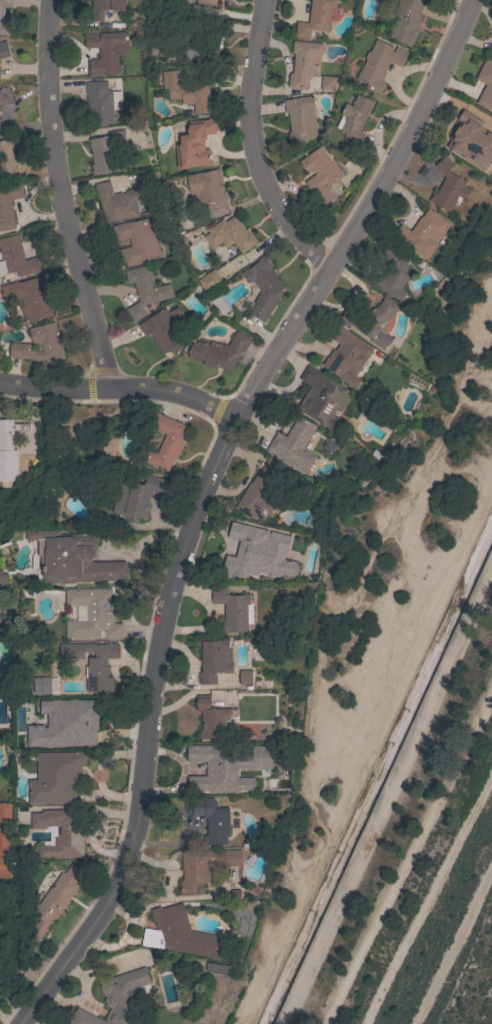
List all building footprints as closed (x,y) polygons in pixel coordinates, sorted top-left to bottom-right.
[(8,36),(0,34),(0,0),(12,0),(11,7),(4,6),(2,24),(10,24),(8,36)] [(90,20),(92,0),(125,0),(124,11),(107,9),(107,11),(103,10),(102,21),(90,20)] [(195,5),(196,0),(216,0),(215,8),(195,5)] [(308,22),(310,0),(337,0),(336,8),(331,7),(328,31),(310,30),(310,31),(312,31),(311,37),(309,37),(309,38),(295,36),(296,21),(308,22)] [(397,2),(398,0),(420,0),(425,2),(419,14),(421,15),(420,16),(421,18),(420,20),(418,21),(420,22),(417,28),(419,28),(411,46),(392,37),(391,38),(388,37),(393,26),(394,27),(399,17),(392,14),(397,3),(397,2)] [(125,32),(125,42),(127,42),(128,54),(117,54),(118,64),(121,64),(121,74),(101,75),(101,76),(88,77),(87,59),(99,59),(98,47),(85,48),(84,34),(97,33),(97,36),(99,36),(99,33),(125,32)] [(174,62),(167,62),(168,52),(174,53),(174,32),(200,32),(200,46),(218,47),(217,64),(199,63),(200,59),(174,58),(174,62)] [(380,80),(385,82),(380,93),(369,87),(369,86),(367,85),(366,86),(365,85),(365,84),(362,82),(362,83),(358,82),(359,81),(355,79),(360,70),(361,70),(366,59),(365,57),(367,51),(370,51),(376,38),(393,47),(391,50),(393,51),(396,46),(408,52),(400,67),(389,61),(380,80)] [(322,43),(321,55),(314,54),(314,65),(317,65),(316,74),(312,73),(311,78),(308,78),(307,90),(289,88),(289,87),(288,87),(289,74),(290,74),(290,73),(292,73),(294,52),(292,52),(293,40),(322,43)] [(10,56),(0,59),(0,42),(6,41),(10,56)] [(486,58),(491,61),(491,111),(476,102),(485,84),(475,78),(486,58)] [(161,71),(179,70),(180,85),(208,83),(209,96),(210,96),(211,102),(210,102),(211,114),(208,114),(208,113),(194,114),(193,103),(181,104),(181,99),(169,99),(168,89),(163,90),(161,71)] [(322,75),(336,77),(335,91),(320,90),(322,75)] [(113,123),(88,124),(87,94),(86,94),(85,83),(87,83),(86,82),(107,81),(107,90),(112,90),(113,123)] [(0,89),(0,87),(8,87),(8,88),(11,88),(12,103),(0,104),(0,89)] [(367,117),(366,117),(360,131),(362,132),(363,144),(344,145),(343,131),(336,127),(341,115),(340,114),(345,103),(351,106),(357,94),(374,102),(367,117)] [(316,138),(313,139),(313,140),(289,143),(288,132),(290,132),(289,125),(291,124),(290,111),(285,112),(283,99),(312,96),(314,109),(312,110),(312,116),(314,116),(316,138)] [(474,112),(491,122),(491,129),(488,136),(483,133),(470,156),(471,156),(469,160),(468,159),(467,161),(464,159),(465,158),(446,148),(458,126),(461,128),(465,120),(469,122),(474,112)] [(177,168),(175,144),(180,144),(179,135),(187,134),(186,127),(188,127),(188,121),(216,119),(217,131),(215,133),(206,134),(206,139),(205,140),(205,142),(204,142),(205,149),(210,148),(211,165),(177,168)] [(90,147),(89,147),(89,144),(90,144),(90,141),(88,141),(88,139),(106,136),(110,161),(121,159),(123,170),(111,172),(111,171),(92,174),(92,171),(92,168),(91,168),(91,165),(93,165),(90,147)] [(20,178),(0,182),(0,140),(11,138),(14,158),(17,158),(20,178)] [(341,173),(327,185),(326,187),(334,197),(322,205),(304,182),(315,174),(312,170),(308,173),(298,161),(306,155),(307,156),(320,146),(341,173)] [(464,180),(464,179),(467,180),(464,185),(471,189),(466,200),(458,196),(449,212),(427,200),(429,197),(430,198),(432,195),(431,194),(432,192),(435,194),(444,177),(434,166),(445,155),(454,165),(449,169),(450,171),(449,171),(464,180)] [(209,214),(206,203),(201,204),(198,191),(190,194),(185,176),(201,172),(201,173),(216,169),(216,168),(219,167),(223,183),(220,184),(221,186),(222,186),(228,209),(209,214)] [(105,223),(99,199),(98,199),(94,184),(109,180),(113,194),(121,192),(122,193),(126,193),(125,190),(140,187),(142,200),(136,201),(139,215),(105,223)] [(15,228),(0,230),(0,189),(6,188),(6,186),(21,183),(24,197),(10,199),(15,228)] [(420,216),(421,217),(428,207),(450,223),(437,241),(430,236),(429,237),(438,244),(426,260),(392,235),(400,224),(410,230),(420,216)] [(130,220),(131,222),(142,219),(142,218),(157,214),(160,225),(153,227),(161,257),(138,263),(138,264),(124,268),(119,249),(131,246),(128,238),(115,241),(111,225),(130,220)] [(225,222),(235,214),(245,229),(247,228),(257,242),(241,254),(233,242),(225,248),(221,242),(211,249),(203,236),(209,232),(207,229),(223,218),(225,222)] [(16,271),(0,275),(0,261),(2,260),(2,259),(1,260),(0,256),(0,248),(0,238),(19,233),(22,242),(20,243),(23,253),(22,253),(23,260),(36,257),(40,271),(18,277),(16,271)] [(374,284),(380,274),(386,278),(393,267),(387,263),(389,260),(381,254),(388,245),(409,259),(405,265),(408,267),(404,273),(409,276),(401,288),(407,292),(400,302),(374,284)] [(275,274),(275,275),(285,288),(281,295),(263,322),(249,313),(255,304),(253,303),(260,291),(252,281),(249,284),(240,273),(247,267),(248,268),(258,260),(257,259),(260,257),(261,258),(264,256),(273,266),(270,268),(275,274)] [(149,265),(155,287),(170,283),(171,288),(173,288),(175,297),(145,304),(145,305),(142,306),(147,314),(133,322),(125,309),(138,301),(133,282),(127,283),(124,271),(148,265),(149,265)] [(362,323),(371,331),(405,296),(393,285),(401,276),(389,265),(370,285),(374,290),(365,300),(368,303),(367,304),(363,301),(356,309),(366,319),(362,323)] [(223,282),(206,294),(197,280),(214,268),(223,282)] [(4,302),(0,289),(0,286),(16,281),(17,283),(38,277),(37,276),(41,274),(42,276),(43,276),(46,287),(44,288),(45,293),(44,294),(47,307),(50,306),(53,315),(48,317),(48,316),(26,322),(27,325),(20,327),(19,322),(24,321),(21,309),(19,309),(16,298),(4,302)] [(210,300),(218,293),(230,309),(222,315),(210,300)] [(350,325),(348,327),(339,320),(346,310),(366,324),(369,320),(365,312),(377,306),(384,296),(398,306),(390,319),(387,320),(386,322),(387,323),(383,328),(382,327),(381,329),(380,329),(374,337),(376,338),(380,331),(391,338),(388,342),(389,342),(393,336),(401,342),(397,348),(389,343),(386,347),(385,347),(383,350),(369,341),(371,339),(350,325)] [(165,308),(168,312),(177,306),(179,309),(180,309),(186,319),(185,319),(187,322),(176,329),(183,341),(185,342),(175,355),(168,350),(162,354),(160,351),(161,351),(160,348),(159,348),(158,346),(157,347),(152,338),(153,338),(151,334),(151,335),(149,332),(143,335),(137,325),(165,308)] [(9,357),(10,342),(33,344),(29,329),(55,322),(57,332),(56,332),(59,342),(61,341),(65,358),(53,361),(52,356),(47,357),(47,359),(42,360),(9,357)] [(355,375),(361,380),(355,389),(341,380),(342,379),(321,364),(323,362),(323,363),(326,359),(325,359),(326,356),(327,357),(333,349),(334,350),(339,344),(327,336),(336,323),(373,349),(355,375)] [(224,343),(227,345),(237,330),(249,338),(249,339),(251,341),(245,352),(243,350),(230,371),(217,367),(216,369),(202,364),(203,361),(188,356),(188,354),(186,353),(187,350),(188,351),(192,338),(209,344),(210,340),(223,345),(224,343)] [(296,408),(310,386),(298,378),(307,364),(320,372),(321,372),(353,392),(340,412),(336,409),(332,415),(336,417),(337,416),(344,421),(336,434),(296,408)] [(183,431),(188,433),(182,447),(179,454),(177,457),(175,456),(167,472),(142,461),(148,448),(157,452),(165,434),(148,426),(155,412),(185,425),(183,431)] [(277,431),(285,437),(298,415),(316,426),(303,447),(308,450),(305,455),(311,459),(314,454),(316,456),(306,474),(266,449),(277,431)] [(4,500),(0,500),(0,432),(5,432),(6,437),(22,436),(23,443),(6,444),(6,463),(10,463),(10,494),(4,494),(4,500)] [(101,454),(102,446),(105,447),(107,434),(118,436),(114,456),(101,454)] [(275,503),(268,515),(267,515),(263,521),(254,516),(252,519),(234,508),(250,482),(251,483),(259,470),(261,471),(269,458),(283,466),(265,498),(275,503)] [(118,482),(130,486),(131,482),(144,485),(147,474),(167,480),(163,494),(151,491),(148,503),(150,503),(147,515),(145,514),(144,519),(138,518),(137,524),(124,520),(125,515),(111,512),(118,482)] [(253,578),(249,577),(249,578),(233,574),(238,553),(243,554),(245,549),(239,547),(241,541),(226,537),(227,528),(229,520),(245,524),(246,521),(265,526),(265,528),(281,532),(276,549),(261,546),(253,578)] [(126,561),(126,567),(128,567),(128,575),(126,575),(126,580),(46,582),(46,575),(41,575),(41,572),(40,572),(39,556),(37,556),(37,540),(25,540),(25,529),(39,529),(39,530),(59,530),(59,534),(92,534),(97,537),(97,544),(93,547),(95,549),(95,556),(91,559),(91,562),(126,561)] [(295,579),(299,565),(281,561),(278,575),(295,579)] [(8,585),(0,585),(0,570),(2,570),(2,574),(8,574),(8,585)] [(252,624),(247,624),(247,631),(226,632),(226,633),(221,633),(221,621),(224,621),(224,603),(211,604),(211,587),(225,587),(225,594),(249,594),(249,603),(252,603),(252,624)] [(111,588),(111,598),(114,598),(114,623),(122,623),(122,639),(104,639),(103,630),(99,630),(99,637),(67,637),(67,620),(77,620),(77,605),(65,605),(65,588),(111,588)] [(10,635),(0,635),(0,627),(1,627),(1,619),(10,619),(10,635)] [(201,641),(222,640),(228,639),(228,649),(231,649),(231,662),(232,662),(233,673),(223,673),(223,672),(221,672),(220,673),(217,673),(216,672),(216,684),(200,684),(200,672),(201,672),(201,641)] [(83,643),(83,658),(60,658),(59,643),(83,643)] [(85,666),(96,665),(95,643),(117,643),(117,658),(106,658),(106,665),(108,665),(108,677),(113,677),(113,691),(86,692),(85,666)] [(251,670),(251,684),(239,684),(239,670),(251,670)] [(33,677),(50,677),(51,693),(34,694),(33,677)] [(230,716),(226,716),(226,720),(224,720),(224,739),(199,739),(199,730),(202,729),(202,720),(201,720),(201,711),(196,711),(196,695),(210,695),(210,697),(211,697),(211,709),(230,708),(230,716)] [(93,701),(94,739),(74,740),(74,728),(76,728),(76,714),(71,714),(71,701),(93,701)] [(61,749),(40,749),(40,733),(61,733),(61,749)] [(237,769),(237,778),(254,777),(254,790),(239,790),(239,792),(208,793),(208,790),(188,791),(187,776),(205,775),(205,761),(187,761),(187,746),(225,745),(225,754),(251,754),(251,745),(271,745),(272,768),(237,769)] [(28,778),(38,778),(38,752),(84,752),(84,753),(85,753),(86,764),(84,764),(84,765),(80,765),(81,772),(75,772),(76,779),(77,779),(77,788),(79,788),(79,803),(52,803),(52,804),(44,804),(44,803),(28,804),(28,778)] [(229,836),(226,836),(227,844),(203,844),(203,842),(204,842),(204,838),(203,838),(203,835),(207,835),(206,818),(204,818),(204,815),(192,816),(192,805),(204,805),(204,798),(214,798),(214,802),(216,801),(217,807),(228,807),(229,836)] [(10,823),(0,824),(0,803),(10,802),(10,823)] [(37,845),(53,845),(53,834),(60,834),(60,826),(48,826),(48,828),(30,829),(30,813),(41,813),(41,810),(67,809),(67,812),(74,812),(74,822),(83,822),(83,857),(37,857),(37,845)] [(11,876),(0,878),(0,827),(10,828),(8,864),(11,876)] [(241,850),(241,866),(209,867),(209,882),(206,882),(206,883),(195,883),(195,894),(196,894),(196,895),(180,895),(180,882),(183,882),(182,869),(182,851),(203,851),(203,850),(241,850)] [(58,916),(55,914),(46,928),(48,930),(39,942),(29,935),(44,913),(36,908),(67,863),(83,874),(76,883),(79,885),(72,895),(73,895),(58,916)] [(141,945),(144,928),(156,930),(150,909),(160,906),(161,909),(182,902),(190,930),(227,937),(224,959),(141,945)] [(229,975),(205,971),(206,962),(230,966),(229,975)] [(144,1019),(142,1023),(69,1023),(70,1021),(69,1021),(73,1011),(74,1012),(76,1007),(104,1021),(110,1007),(107,1006),(104,999),(106,995),(104,996),(103,993),(102,993),(99,986),(100,985),(99,981),(145,966),(151,983),(136,988),(144,1019)]
